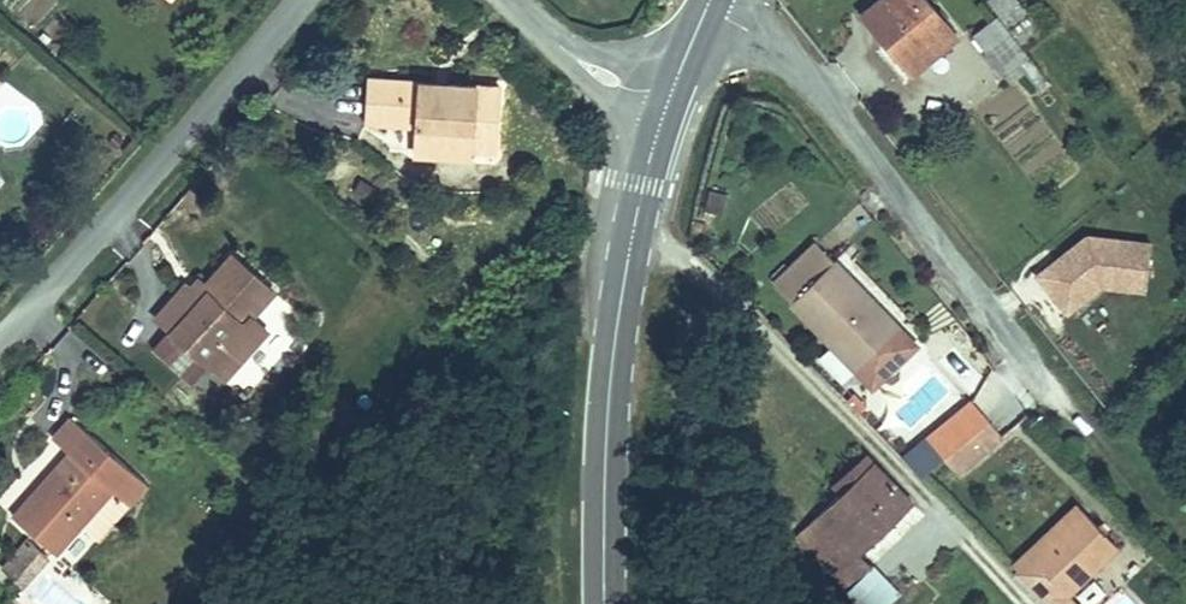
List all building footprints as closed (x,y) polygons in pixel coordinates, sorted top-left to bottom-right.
[(860,12),(912,69),(956,33),(927,0),(874,0),(860,12)] [(1021,41),(1040,27),(1020,0),(991,0),(1021,41)] [(1005,77),(1028,54),(990,17),(967,40),(1005,77)] [(1033,59),(1016,67),(1029,92),(1045,84),(1033,59)] [(365,77),(362,119),(411,123),(408,154),(468,159),(469,150),(491,152),(496,84),(447,80),(446,98),(413,95),(414,81),(365,77)] [(1147,288),(1153,241),(1090,233),(1039,273),(1067,309),(1102,283),(1147,288)] [(830,264),(815,247),(770,288),(785,304),(852,375),(869,393),(912,353),(895,335),(830,264)] [(191,292),(162,325),(175,337),(213,372),(228,355),(242,368),(268,339),(254,325),(278,301),(235,263),(202,300),(191,292)] [(213,372),(175,337),(158,355),(196,390),(213,372)] [(943,464),(988,423),(967,401),(924,441),(891,473),(910,493),(943,464)] [(145,481),(71,415),(53,435),(66,447),(54,460),(62,467),(34,496),(27,490),(9,509),(47,543),(53,549),(111,487),(127,502),(145,481)] [(988,423),(943,464),(958,480),(1003,439),(988,423)] [(874,460),(853,480),(898,528),(919,508),(874,460)] [(855,569),(898,528),(853,480),(797,533),(822,557),(833,547),(855,569)] [(1014,571),(1081,506),(1076,501),(1009,566),(1014,571)] [(1117,543),(1081,506),(1014,571),(1046,603),(1080,603),(1067,591),(1117,543)] [(22,580),(48,551),(32,537),(6,565),(22,580)]
